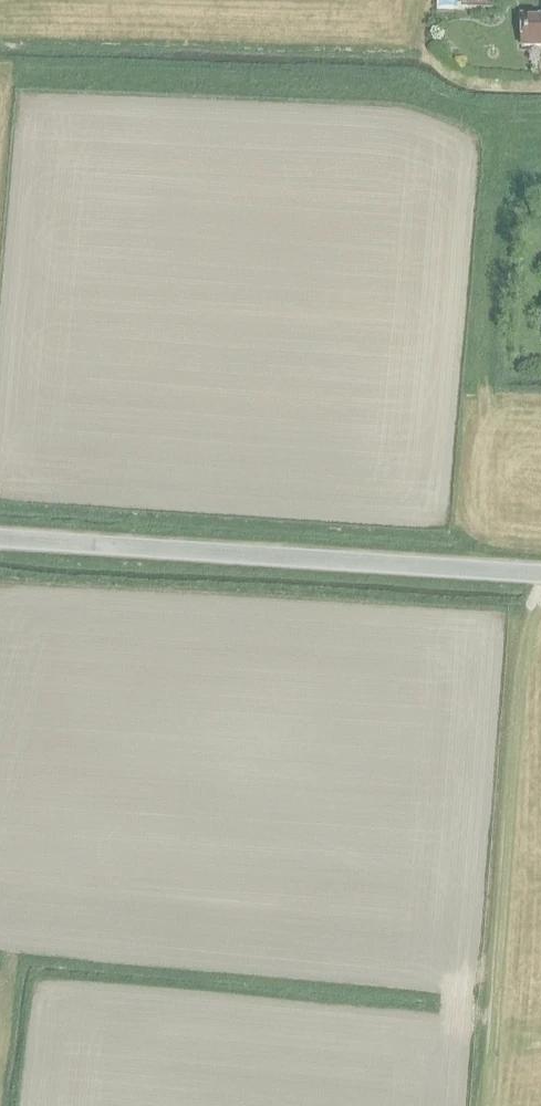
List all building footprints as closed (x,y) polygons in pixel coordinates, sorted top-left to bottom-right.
[(519,18),(519,50),(540,49),(540,18),(519,18)]
